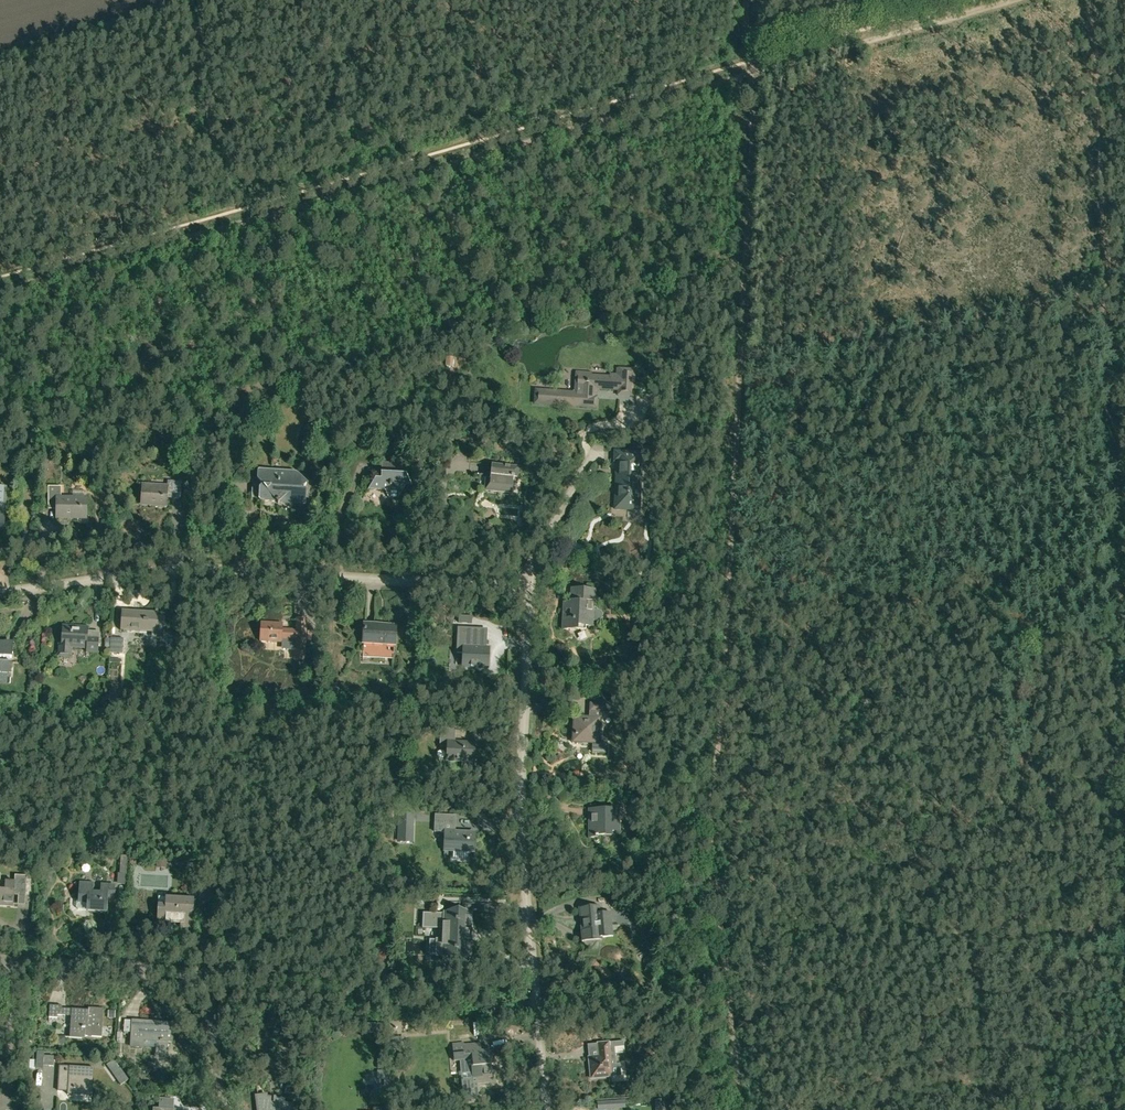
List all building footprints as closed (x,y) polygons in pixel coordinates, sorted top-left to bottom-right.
[(617,369),(617,375),(610,375),(610,377),(591,375),(591,373),(577,372),(575,392),(558,391),(536,390),(535,403),(557,405),(596,407),(597,397),(595,397),(595,388),(618,390),(618,392),(632,393),(634,370),(617,369)] [(617,469),(624,470),(623,474),(617,474),(615,509),(638,510),(639,484),(640,484),(640,475),(641,475),(642,453),(615,452),(615,461),(617,461),(617,469)] [(382,462),(381,478),(375,478),(370,487),(385,488),(389,496),(398,497),(406,484),(411,485),(406,474),(398,474),(399,463),(382,462)] [(519,467),(491,464),(490,479),(485,479),(484,490),(512,493),(513,478),(517,478),(519,467)] [(280,501),(305,502),(306,489),(304,486),(307,484),(308,484),(297,471),(257,468),(257,476),(252,480),(251,499),(275,501),(278,503),(280,501)] [(142,483),(141,502),(150,503),(150,506),(167,507),(168,498),(180,499),(181,482),(168,481),(168,487),(152,486),(152,484),(142,483)] [(86,516),(86,497),(61,497),(62,486),(49,486),(48,509),(57,509),(57,518),(68,518),(68,516),(86,516)] [(602,617),(602,614),(600,612),(599,611),(597,610),(594,610),(595,589),(578,588),(577,601),(563,600),(562,629),(577,630),(577,626),(593,626),(593,620),(596,620),(599,620),(600,619),(602,617)] [(123,610),(122,630),(154,632),(155,612),(123,610)] [(303,659),(304,651),(306,620),(296,619),(295,630),(280,630),(281,624),(261,623),(260,640),(280,641),(280,639),(287,639),(286,650),(295,650),(295,659),(303,659)] [(393,658),(395,625),(364,623),(362,656),(393,658)] [(98,653),(99,638),(100,632),(88,632),(88,628),(62,626),(61,644),(59,643),(58,656),(71,657),(71,647),(86,648),(86,652),(98,653)] [(487,649),(473,648),(474,627),(458,627),(456,652),(463,652),(462,666),(486,667),(487,649)] [(110,638),(109,652),(122,653),(123,639),(110,638)] [(12,658),(13,642),(0,642),(0,657),(12,658)] [(11,672),(12,661),(0,661),(0,672),(11,672)] [(605,743),(598,743),(599,717),(599,712),(607,712),(608,704),(590,703),(589,712),(591,712),(591,717),(573,716),(572,742),(592,743),(592,752),(605,753),(605,743)] [(461,761),(461,769),(471,769),(472,742),(455,741),(456,728),(440,728),(439,747),(448,747),(447,761),(461,761)] [(413,787),(404,787),(404,796),(413,796),(413,787)] [(610,806),(610,809),(588,809),(588,837),(597,837),(597,835),(612,835),(612,831),(619,831),(619,806),(610,806)] [(434,821),(434,831),(444,832),(444,850),(474,851),(474,842),(473,842),(473,832),(453,831),(453,822),(434,821)] [(126,885),(128,856),(121,855),(120,873),(118,873),(117,884),(126,885)] [(13,907),(14,896),(26,896),(27,876),(15,875),(14,882),(0,881),(1,874),(0,874),(0,906),(13,907)] [(101,885),(101,893),(92,893),(93,884),(79,883),(78,903),(87,903),(87,911),(106,912),(107,898),(114,898),(114,885),(101,885)] [(213,889),(200,888),(199,901),(212,902),(213,889)] [(194,899),(166,897),(158,896),(156,926),(169,927),(170,918),(181,919),(180,927),(192,928),(194,899)] [(581,942),(601,940),(601,937),(613,936),(611,912),(599,913),(598,905),(578,907),(581,942)] [(470,914),(470,915),(444,914),(444,913),(443,913),(443,914),(422,913),(421,929),(442,929),(442,940),(437,940),(436,956),(469,957),(470,941),(471,941),(472,930),(470,930),(470,914)] [(58,1018),(58,1015),(71,1016),(70,1037),(65,1037),(84,1039),(85,1037),(101,1038),(103,1009),(88,1008),(88,1011),(62,1009),(62,1006),(50,1005),(49,1017),(58,1018)] [(172,1042),(173,1024),(132,1021),(131,1046),(143,1047),(144,1041),(156,1041),(155,1057),(167,1058),(168,1042),(172,1042)] [(388,1023),(365,1023),(365,1033),(388,1033),(388,1023)] [(613,1042),(596,1043),(597,1056),(588,1057),(590,1078),(616,1076),(617,1074),(616,1065),(613,1042)] [(468,1045),(463,1045),(463,1043),(452,1044),(453,1054),(464,1053),(465,1060),(471,1059),(472,1067),(471,1067),(472,1079),(476,1078),(477,1083),(489,1082),(489,1077),(491,1077),(490,1066),(492,1065),(491,1050),(469,1052),(468,1045)] [(129,1079),(119,1065),(112,1071),(121,1084),(129,1079)] [(94,1068),(59,1066),(58,1083),(68,1084),(68,1095),(92,1096),(94,1068)] [(273,1099),(273,1101),(266,1100),(266,1095),(258,1096),(257,1086),(256,1087),(259,1106),(257,1106),(258,1109),(291,1109),(292,1105),(282,1103),(283,1100),(273,1099)] [(384,1097),(384,1086),(376,1086),(376,1097),(384,1097)]
